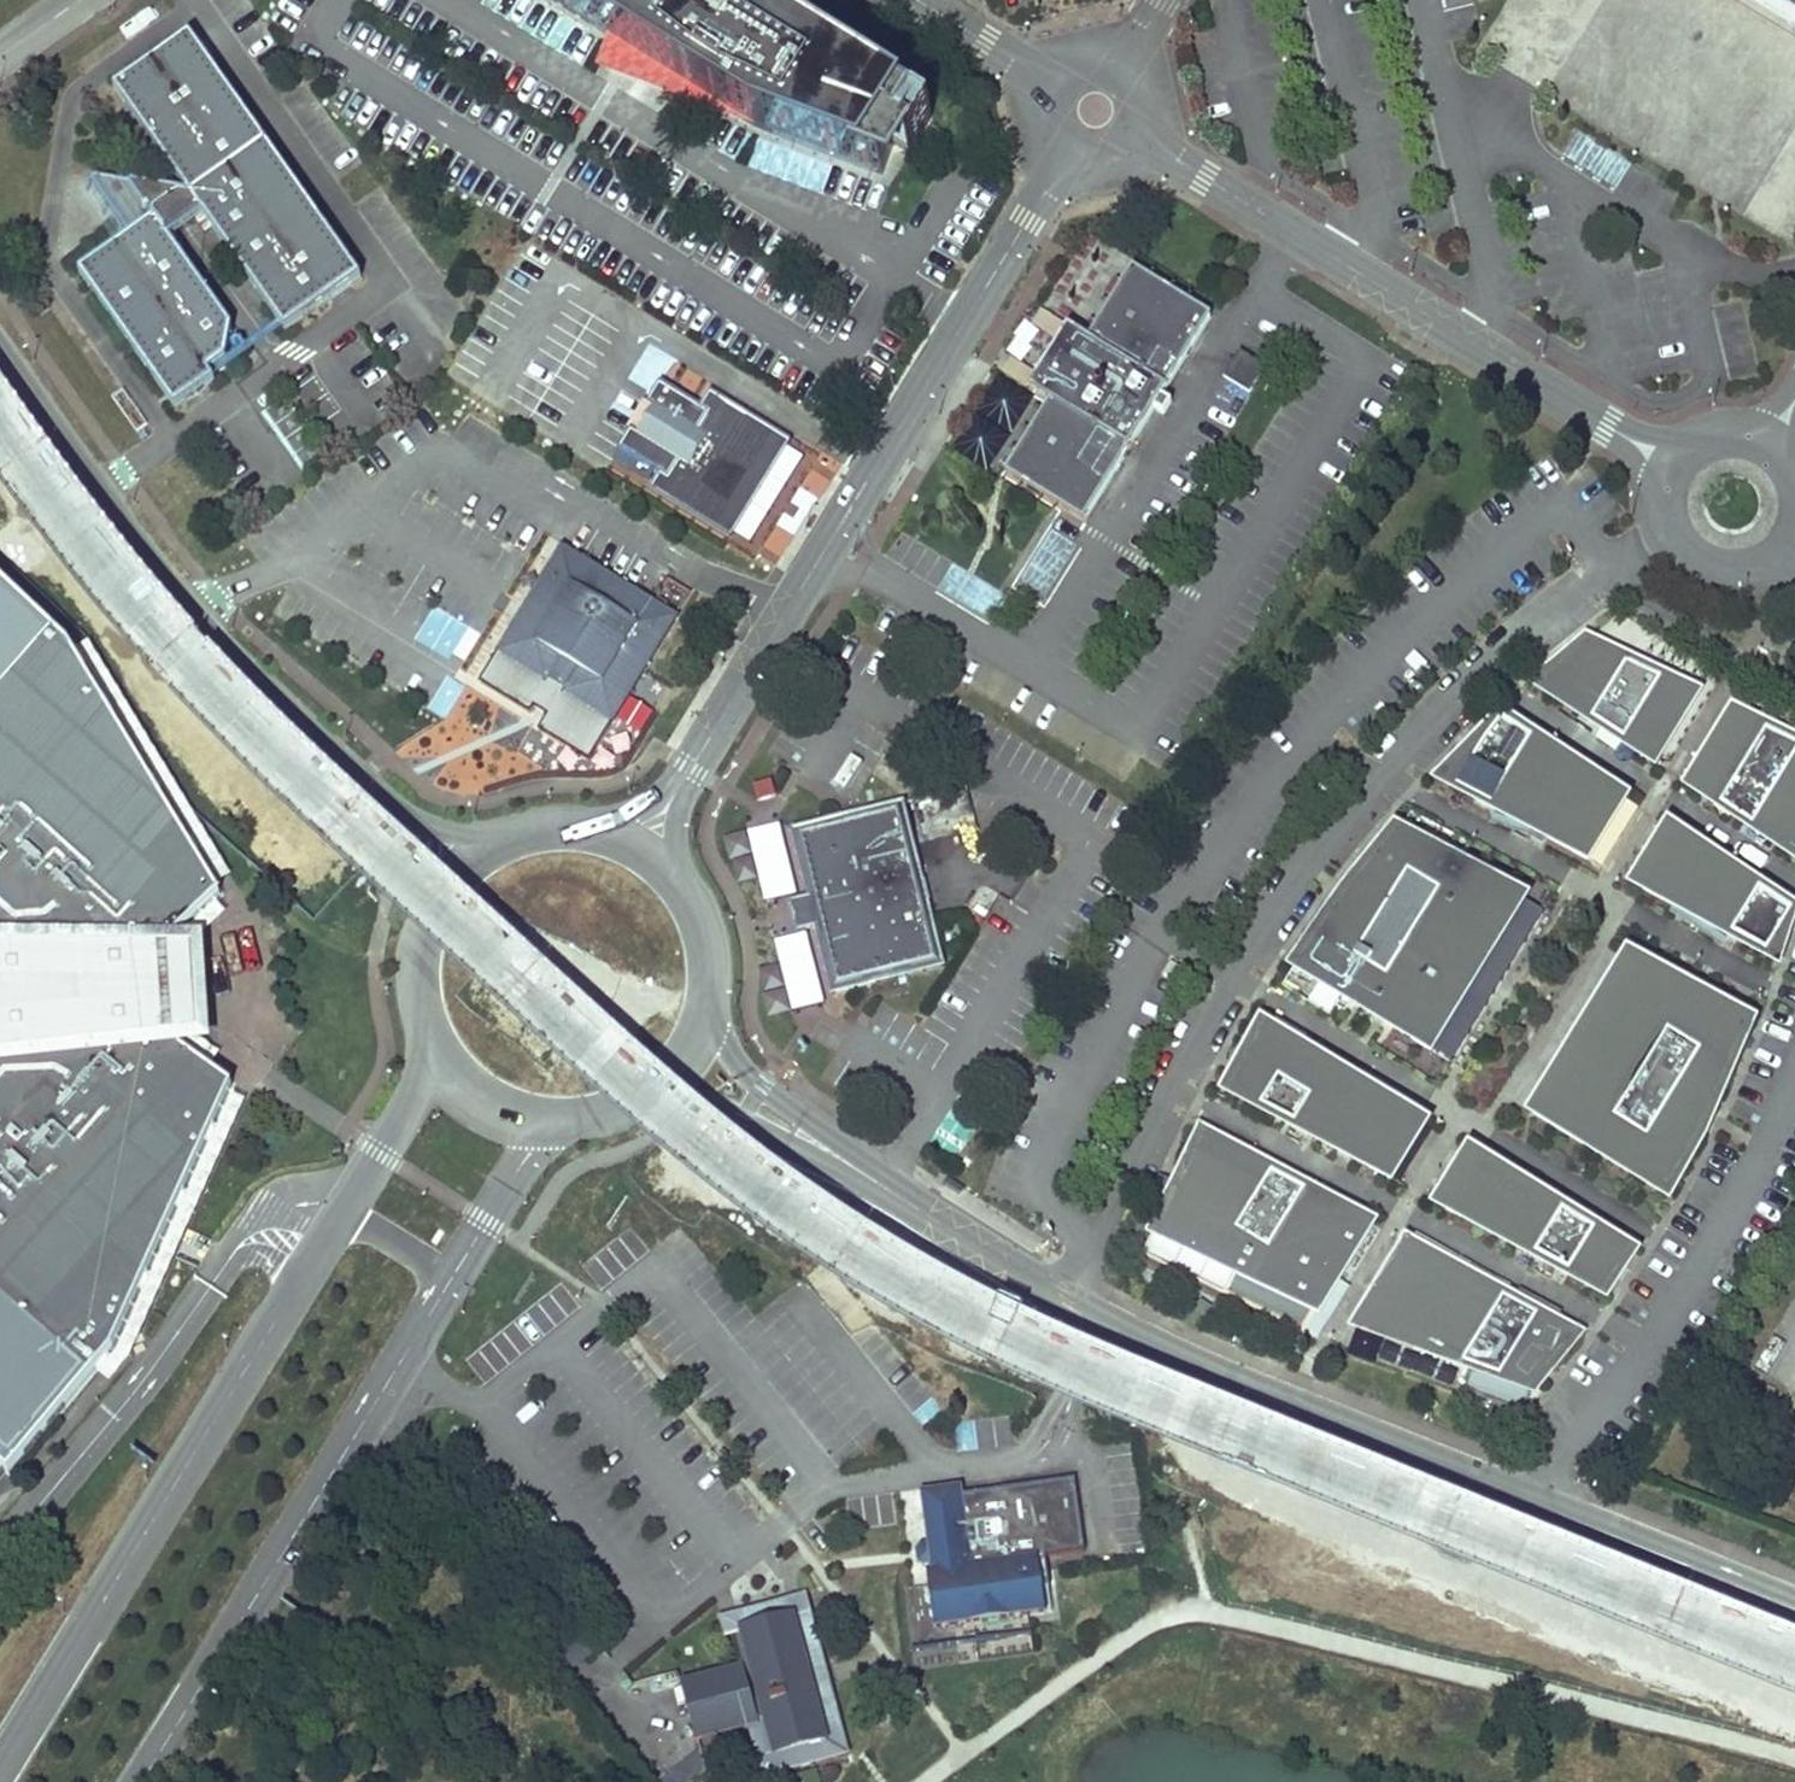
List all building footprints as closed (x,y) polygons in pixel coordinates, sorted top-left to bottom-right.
[(779,19),(763,46),(737,30),(749,0),(748,0),(552,0),(605,33),(753,124),(880,172),(892,142),(907,151),(931,113),(779,19)] [(763,46),(779,19),(749,0),(737,30),(763,46)] [(1794,29),(1794,0),(1748,0),(1794,29)] [(753,124),(605,33),(594,65),(753,124)] [(79,274),(174,409),(218,378),(214,371),(229,361),(235,330),(171,241),(206,216),(285,332),(363,278),(191,35),(115,90),(190,196),(100,181),(94,182),(131,236),(79,274)] [(225,250),(214,258),(226,275),(237,268),(225,250)] [(1085,514),(1210,310),(1134,264),(1090,331),(1068,319),(1035,372),(1028,383),(1050,396),(1006,466),(1085,514)] [(1264,363),(1238,347),(1227,365),(1253,381),(1264,363)] [(671,476),(667,483),(718,514),(726,501),(737,507),(753,482),(768,459),(756,451),(767,434),(714,402),(709,411),(663,382),(652,401),(661,406),(644,432),(635,427),(623,447),(671,476)] [(717,397),(714,402),(767,434),(756,451),(768,459),(753,482),(737,507),(726,501),(718,514),(667,483),(664,488),(735,531),(789,443),(717,397)] [(502,652),(618,721),(682,615),(567,545),(554,568),(502,652)] [(8,1477),(110,1356),(164,1235),(231,1086),(172,1045),(207,1039),(202,932),(181,930),(218,894),(120,730),(71,649),(0,584),(0,1486),(8,1477)] [(1694,693),(1587,640),(1539,682),(1655,759),(1694,693)] [(1733,711),(1691,783),(1794,852),(1794,741),(1733,711)] [(1624,798),(1503,717),(1441,779),(1586,858),(1624,798)] [(164,795),(175,787),(132,718),(120,726),(164,795)] [(756,805),(776,799),(771,781),(751,787),(756,805)] [(810,923),(825,992),(939,966),(902,801),(788,827),(804,896),(795,898),(801,925),(810,923)] [(1548,905),(1392,821),(1351,871),(1366,885),(1354,905),(1332,897),(1291,956),(1455,1057),(1494,994),(1477,977),(1483,967),(1489,958),(1511,966),(1548,905)] [(1793,910),(1669,828),(1635,884),(1777,960),(1793,910)] [(937,871),(941,893),(974,888),(970,865),(937,871)] [(1354,905),(1366,885),(1351,871),(1332,897),(1354,905)] [(1751,1021),(1629,956),(1586,1027),(1603,1043),(1591,1063),(1569,1055),(1534,1112),(1668,1195),(1703,1134),(1693,1124),(1708,1099),(1716,1102),(1751,1021)] [(1494,994),(1511,966),(1489,958),(1483,967),(1477,977),(1494,994)] [(1189,973),(1170,962),(1163,972),(1183,984),(1189,973)] [(1424,1123),(1262,1023),(1226,1088),(1391,1177),(1424,1123)] [(1591,1063),(1603,1043),(1586,1027),(1569,1055),(1591,1063)] [(1703,1134),(1716,1102),(1708,1099),(1693,1124),(1703,1134)] [(1370,1222),(1201,1131),(1154,1227),(1322,1311),(1370,1222)] [(1638,1257),(1471,1152),(1431,1213),(1606,1307),(1638,1257)] [(1576,1334),(1408,1242),(1362,1327),(1533,1387),(1576,1334)] [(1467,1389),(1523,1411),(1528,1398),(1472,1376),(1467,1389)] [(925,1427),(945,1413),(934,1397),(914,1411),(925,1427)] [(1137,1411),(1117,1402),(1112,1413),(1132,1422),(1137,1411)] [(929,1573),(924,1573),(932,1630),(1058,1613),(1051,1558),(1097,1552),(1087,1480),(975,1495),(973,1487),(918,1494),(925,1544),(912,1546),(913,1557),(915,1569),(928,1567),(929,1573)] [(717,1621),(732,1674),(749,1669),(740,1634),(790,1621),(824,1744),(773,1759),(764,1724),(747,1728),(761,1780),(846,1757),(824,1675),(802,1598),(717,1621)] [(935,1651),(986,1644),(1061,1633),(1058,1613),(932,1630),(935,1651)] [(732,1674),(688,1686),(703,1740),(747,1728),(764,1724),(773,1759),(824,1744),(790,1621),(740,1634),(749,1669),(732,1674)] [(703,1740),(688,1686),(679,1688),(694,1743),(703,1740)] [(680,1768),(661,1781),(691,1781),(680,1768)]
